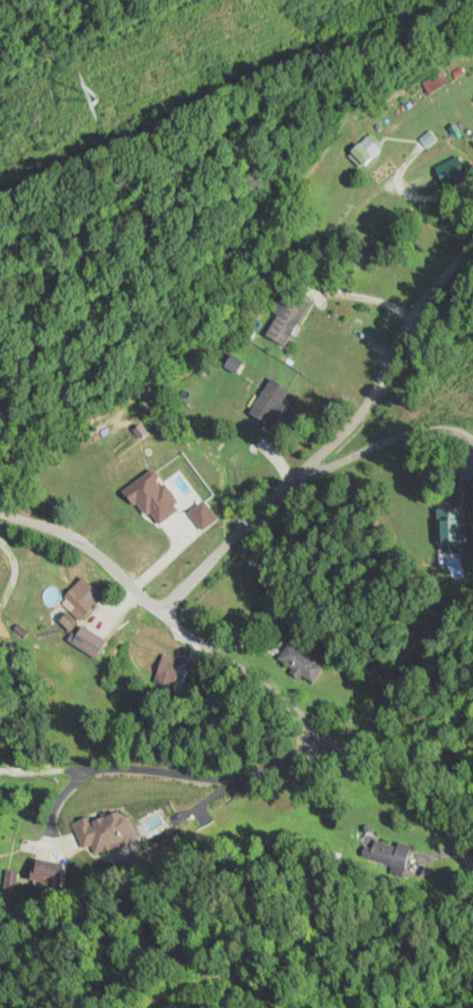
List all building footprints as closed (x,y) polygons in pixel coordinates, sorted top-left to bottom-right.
[(420,83),(428,94),(448,81),(440,69),(420,83)] [(361,168),(381,144),(366,132),(346,156),(361,168)] [(434,167),(444,187),(467,175),(457,155),(434,167)] [(309,302),(285,289),(272,313),(276,315),(265,336),(285,347),(309,302)] [(288,387),(266,378),(250,415),(272,425),(288,387)] [(436,509),(436,543),(467,543),(467,532),(457,532),(457,509),(436,509)] [(246,558),(255,570),(264,563),(255,551),(246,558)] [(78,621),(101,598),(81,578),(59,601),(78,621)] [(72,632),(66,641),(95,660),(106,643),(64,615),(58,623),(72,632)] [(276,665),(316,682),(324,661),(284,644),(276,665)] [(182,660),(160,654),(153,682),(174,687),(182,660)] [(73,826),(82,845),(90,841),(96,854),(131,837),(116,806),(73,826)] [(136,820),(146,840),(171,828),(161,808),(136,820)] [(368,858),(404,871),(411,850),(375,837),(368,858)]
